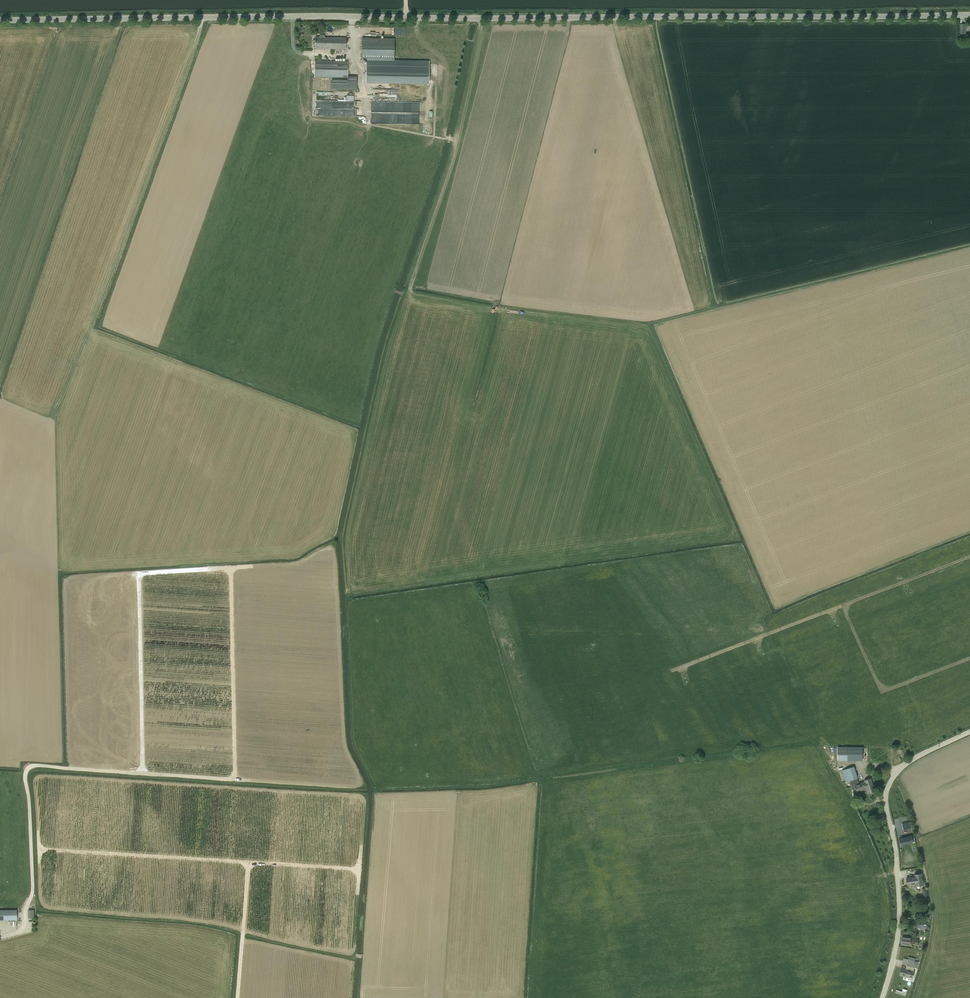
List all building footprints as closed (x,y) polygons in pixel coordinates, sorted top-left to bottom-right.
[(346,49),(346,38),(325,38),(321,38),(321,37),(315,37),(315,40),(313,40),(313,42),(315,42),(315,49),(323,49),(346,49)] [(361,60),(366,60),(366,81),(428,82),(429,61),(394,60),(394,39),(362,39),(361,60)] [(315,77),(348,77),(348,62),(315,61),(315,77)] [(330,101),(317,100),(316,116),(332,116),(333,107),(330,107),(330,101)] [(372,112),(371,122),(420,124),(421,113),(399,112),(399,102),(372,101),(372,112)] [(838,747),(838,761),(887,761),(888,747),(838,747)] [(865,781),(859,783),(857,778),(858,778),(854,766),(842,770),(846,782),(849,781),(852,787),(855,786),(857,792),(867,789),(868,790),(874,788),(871,778),(864,780),(865,781)] [(910,821),(902,823),(904,830),(903,830),(904,830),(912,828),(910,823),(910,822),(910,821)] [(900,838),(899,838),(899,839),(901,846),(913,843),(912,843),(910,836),(912,836),(911,835),(902,838),(902,837),(900,838)] [(923,885),(922,874),(914,875),(915,877),(906,878),(908,885),(916,884),(916,886),(923,885)] [(17,910),(0,910),(0,920),(17,920),(17,910)] [(918,920),(917,928),(926,929),(927,921),(918,920)] [(910,945),(911,944),(918,945),(918,939),(911,938),(902,937),(901,944),(910,945)] [(907,966),(903,965),(903,968),(902,968),(900,975),(904,976),(903,979),(912,981),(915,971),(914,971),(915,967),(918,968),(919,962),(904,958),(902,964),(907,965),(907,966)]
